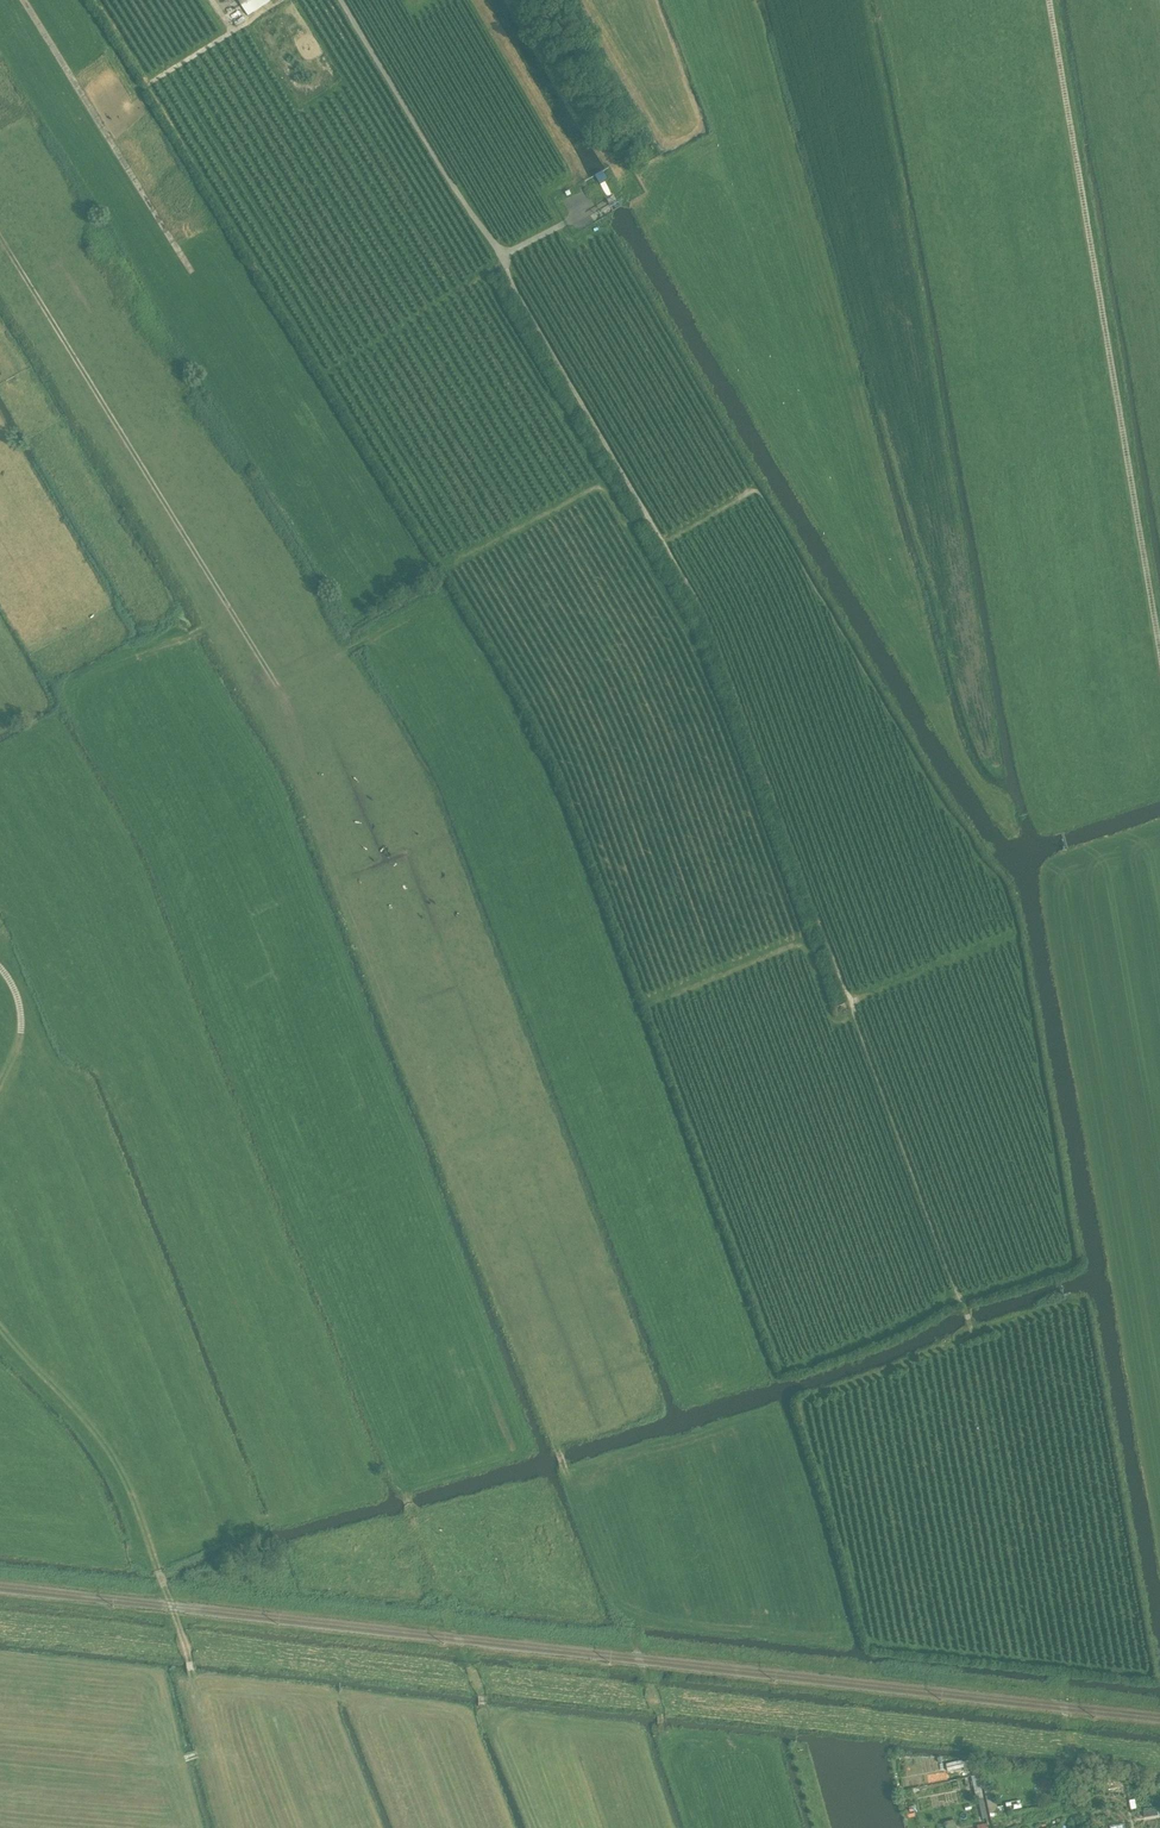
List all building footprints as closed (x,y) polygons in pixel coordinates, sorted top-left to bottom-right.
[(271,0),(251,0),(242,6),(248,15),(271,0)]
